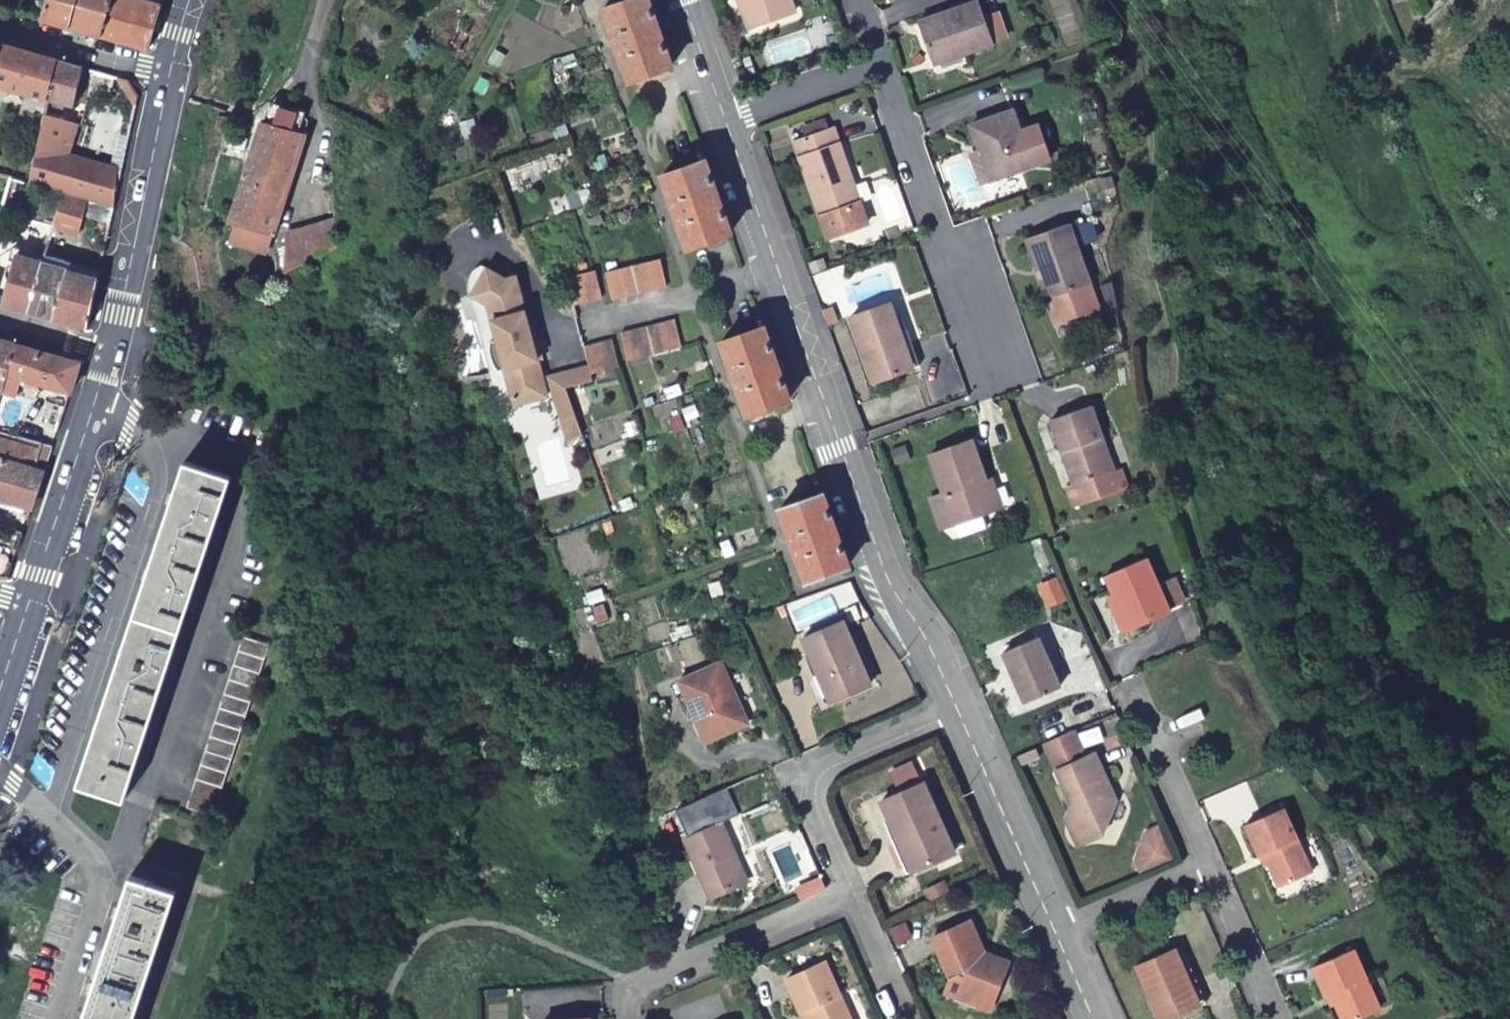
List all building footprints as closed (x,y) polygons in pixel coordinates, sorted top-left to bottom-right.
[(43,20),(99,36),(109,0),(49,0),(43,20)] [(99,36),(146,50),(158,6),(138,0),(109,0),(99,36)] [(596,12),(620,83),(664,68),(640,0),(630,0),(596,12)] [(790,0),(783,0),(781,1),(781,0),(738,0),(749,33),(796,17),(790,0)] [(918,25),(930,62),(962,50),(965,56),(993,47),(993,44),(984,21),(978,4),(918,25)] [(998,15),(984,21),(993,44),(1007,39),(998,15)] [(19,93),(30,54),(0,45),(0,87),(19,93)] [(962,50),(930,62),(932,68),(965,56),(962,50)] [(19,93),(50,101),(59,63),(30,54),(19,93)] [(59,63),(50,101),(74,109),(84,69),(59,63)] [(992,183),(1029,170),(1024,154),(1018,137),(1011,115),(970,129),(978,154),(982,153),(992,183)] [(111,208),(120,171),(65,155),(72,126),(45,119),(35,159),(28,184),(50,190),(61,193),(111,208)] [(272,236),(305,135),(287,129),(285,134),(262,127),(229,221),(236,224),(239,225),(237,231),(246,235),(248,228),(272,236)] [(1024,154),(1029,170),(1045,164),(1034,131),(1018,137),(1024,154)] [(792,147),(818,224),(826,247),(866,233),(859,211),(854,212),(843,182),(849,180),(833,133),(792,147)] [(979,187),(992,183),(982,153),(978,154),(969,158),(979,187)] [(654,181),(679,252),(722,237),(696,165),(654,181)] [(52,225),(61,193),(50,190),(40,221),(52,225)] [(108,224),(111,208),(61,193),(52,225),(48,238),(74,246),(74,232),(78,216),(108,224)] [(227,229),(229,221),(214,216),(211,223),(227,229)] [(267,248),(272,236),(248,228),(246,235),(237,231),(239,225),(236,224),(230,242),(265,254),(267,248)] [(1067,294),(1086,289),(1065,228),(1023,242),(1032,271),(1038,268),(1049,300),(1043,303),(1052,329),(1076,321),(1067,294)] [(334,254),(335,240),(310,241),(281,243),(290,276),(334,254)] [(1,304),(28,312),(41,264),(15,256),(1,304)] [(41,264),(28,312),(85,329),(96,280),(41,264)] [(597,277),(603,303),(657,290),(651,264),(597,277)] [(1038,268),(1032,271),(1043,303),(1049,300),(1038,268)] [(464,299),(478,272),(474,270),(462,293),(467,312),(485,377),(492,375),(489,372),(487,368),(485,364),(484,362),(484,358),(483,355),(483,351),(483,348),(483,346),(490,344),(480,308),(464,299)] [(496,283),(478,272),(464,299),(480,308),(490,344),(483,346),(483,348),(483,351),(483,355),(484,358),(484,362),(485,364),(487,368),(489,372),(492,375),(499,373),(508,409),(541,401),(531,365),(535,362),(526,333),(521,334),(506,280),(496,283)] [(558,282),(565,309),(592,301),(586,275),(558,282)] [(1095,315),(1086,289),(1067,294),(1076,321),(1095,315)] [(868,390),(903,378),(891,343),(896,342),(885,311),(847,324),(868,390)] [(829,315),(818,319),(823,332),(834,329),(829,315)] [(619,365),(673,350),(666,324),(612,337),(619,365)] [(712,347),(737,419),(779,404),(754,332),(712,347)] [(891,343),(903,378),(914,374),(903,339),(896,342),(891,343)] [(2,391),(16,345),(0,341),(0,390),(2,391)] [(16,345),(2,391),(17,396),(20,386),(22,379),(28,382),(69,395),(80,363),(16,345)] [(582,377),(609,370),(603,345),(576,352),(582,377)] [(555,389),(582,381),(579,371),(540,381),(543,393),(555,389)] [(563,413),(555,389),(543,393),(552,417),(563,413)] [(1087,480),(1106,474),(1082,409),(1043,422),(1054,453),(1059,452),(1063,464),(1058,466),(1065,487),(1058,489),(1066,510),(1093,499),(1087,480)] [(572,438),(563,413),(552,417),(562,448),(572,438)] [(35,470),(41,453),(0,442),(0,460),(35,470)] [(931,502),(941,533),(995,516),(988,494),(977,498),(974,490),(980,487),(966,447),(924,463),(938,500),(931,502)] [(1063,464),(1059,452),(1054,453),(1058,466),(1063,464)] [(885,460),(890,473),(904,468),(899,454),(885,460)] [(0,460),(0,501),(21,508),(19,515),(28,518),(43,472),(35,470),(0,460)] [(159,537),(207,553),(232,475),(185,460),(159,537)] [(1106,474),(1087,480),(1093,499),(1118,490),(1111,471),(1106,474)] [(977,498),(988,494),(985,485),(980,487),(974,490),(977,498)] [(771,512),(796,586),(837,571),(812,498),(771,512)] [(934,536),(941,533),(931,502),(923,505),(934,536)] [(22,536),(0,529),(0,581),(6,583),(22,536)] [(159,537),(134,614),(182,630),(207,553),(159,537)] [(1099,583),(1107,601),(1124,637),(1163,619),(1139,566),(1099,583)] [(1124,637),(1107,601),(1102,604),(1118,640),(1124,637)] [(134,614),(110,691),(157,706),(182,630),(134,614)] [(791,641),(807,675),(811,673),(825,702),(860,687),(832,623),(791,641)] [(268,650),(242,642),(188,813),(214,822),(268,650)] [(1020,709),(1054,694),(1031,644),(997,658),(1020,709)] [(693,744),(729,728),(720,704),(726,701),(710,665),(668,683),(693,744)] [(811,673),(807,675),(801,677),(815,707),(825,702),(811,673)] [(110,691),(79,786),(126,801),(157,706),(110,691)] [(720,704),(729,728),(736,726),(726,701),(720,704)] [(1068,737),(1041,749),(1048,767),(1076,755),(1068,737)] [(1076,755),(1048,767),(1051,775),(1080,762),(1076,755)] [(1067,808),(1061,823),(1096,836),(1108,805),(1093,799),(1095,790),(1102,788),(1088,758),(1080,762),(1051,775),(1067,808)] [(871,803),(886,838),(892,836),(907,871),(945,854),(913,784),(871,803)] [(1108,805),(1102,788),(1095,790),(1093,799),(1108,805)] [(1253,859),(1259,856),(1275,890),(1306,875),(1277,811),(1240,828),(1253,859)] [(674,838),(700,899),(732,885),(719,855),(723,853),(711,822),(674,838)] [(1096,836),(1061,823),(1071,848),(1096,836)] [(892,836),(886,838),(882,840),(898,875),(907,871),(892,836)] [(104,958),(150,974),(181,884),(159,876),(155,890),(131,881),(104,958)] [(924,939),(941,979),(937,995),(981,1011),(999,963),(974,953),(961,922),(924,939)] [(1336,1018),(1353,1018),(1373,1010),(1346,949),(1306,967),(1319,997),(1324,994),(1336,1018)] [(1188,1011),(1174,978),(1178,975),(1168,952),(1130,969),(1151,1018),(1170,1018),(1188,1011)] [(150,974),(104,958),(83,1018),(135,1018),(150,974)] [(790,1014),(796,1011),(799,1018),(840,1018),(816,965),(776,982),(790,1014)] [(1174,978),(1188,1011),(1199,1006),(1185,973),(1178,975),(1174,978)]
